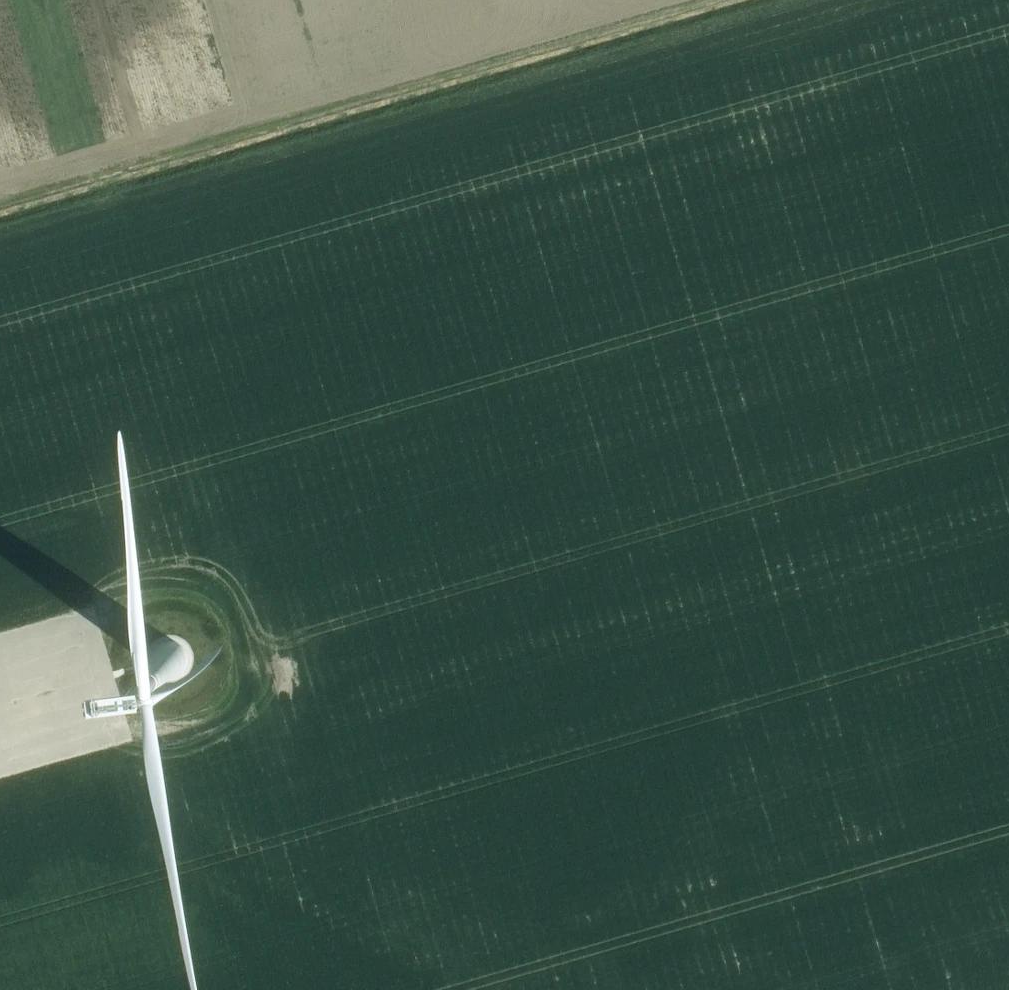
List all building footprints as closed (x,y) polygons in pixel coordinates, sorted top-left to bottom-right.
[(188,660),(188,658),(188,655),(188,653),(187,651),(186,649),(185,647),(184,645),(182,644),(180,642),(178,641),(176,641),(174,640),(172,640),(169,640),(167,640),(165,641),(163,641),(161,643),(159,644),(157,645),(156,647),(155,649),(154,651),(153,653),(153,655),(152,658),(153,660),(153,662),(154,664),(155,666),(156,668),(157,670),(159,672),(161,673),(163,674),(165,675),(167,675),(169,676),(172,676),(174,675),(176,675),(178,674),(180,673),(182,672),(184,670),(185,668),(186,666),(187,664),(188,662),(188,660)]
